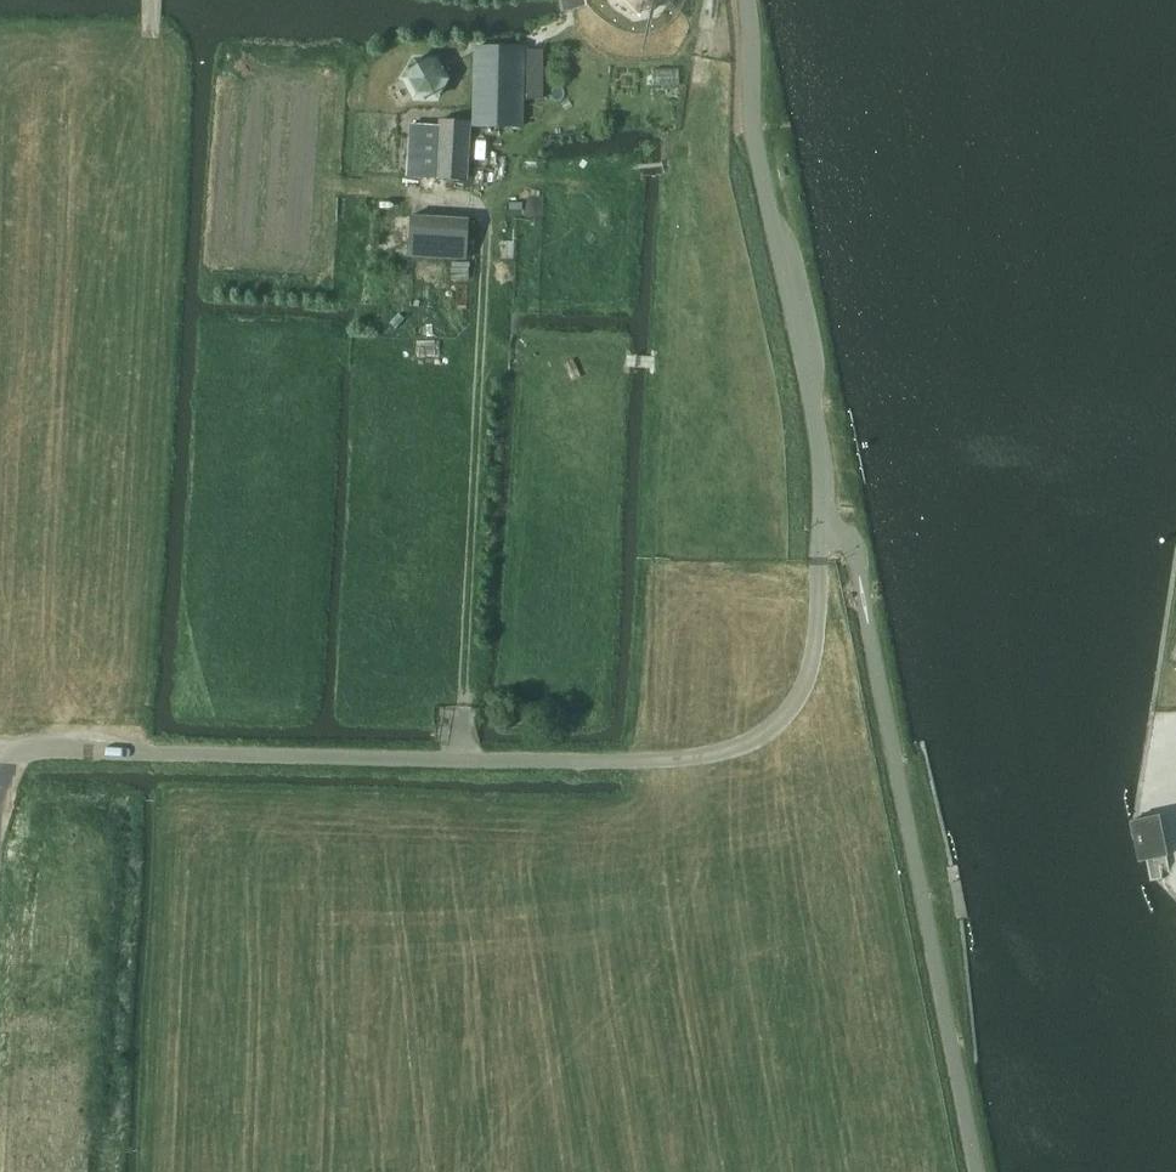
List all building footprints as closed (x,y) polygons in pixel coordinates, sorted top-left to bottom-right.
[(636,13),(655,9),(662,0),(619,0),(620,2),(636,13)] [(526,48),(477,47),(476,47),(474,124),(523,126),(526,48)] [(528,50),(528,97),(543,97),(543,50),(528,50)] [(416,60),(404,78),(415,97),(437,97),(448,79),(437,60),(416,60)] [(470,122),(442,120),(442,127),(412,124),(408,176),(467,180),(470,122)] [(469,217),(412,213),(409,254),(467,258),(469,217)] [(1131,821),(1139,862),(1146,860),(1167,856),(1159,815),(1136,820),(1131,821)]
